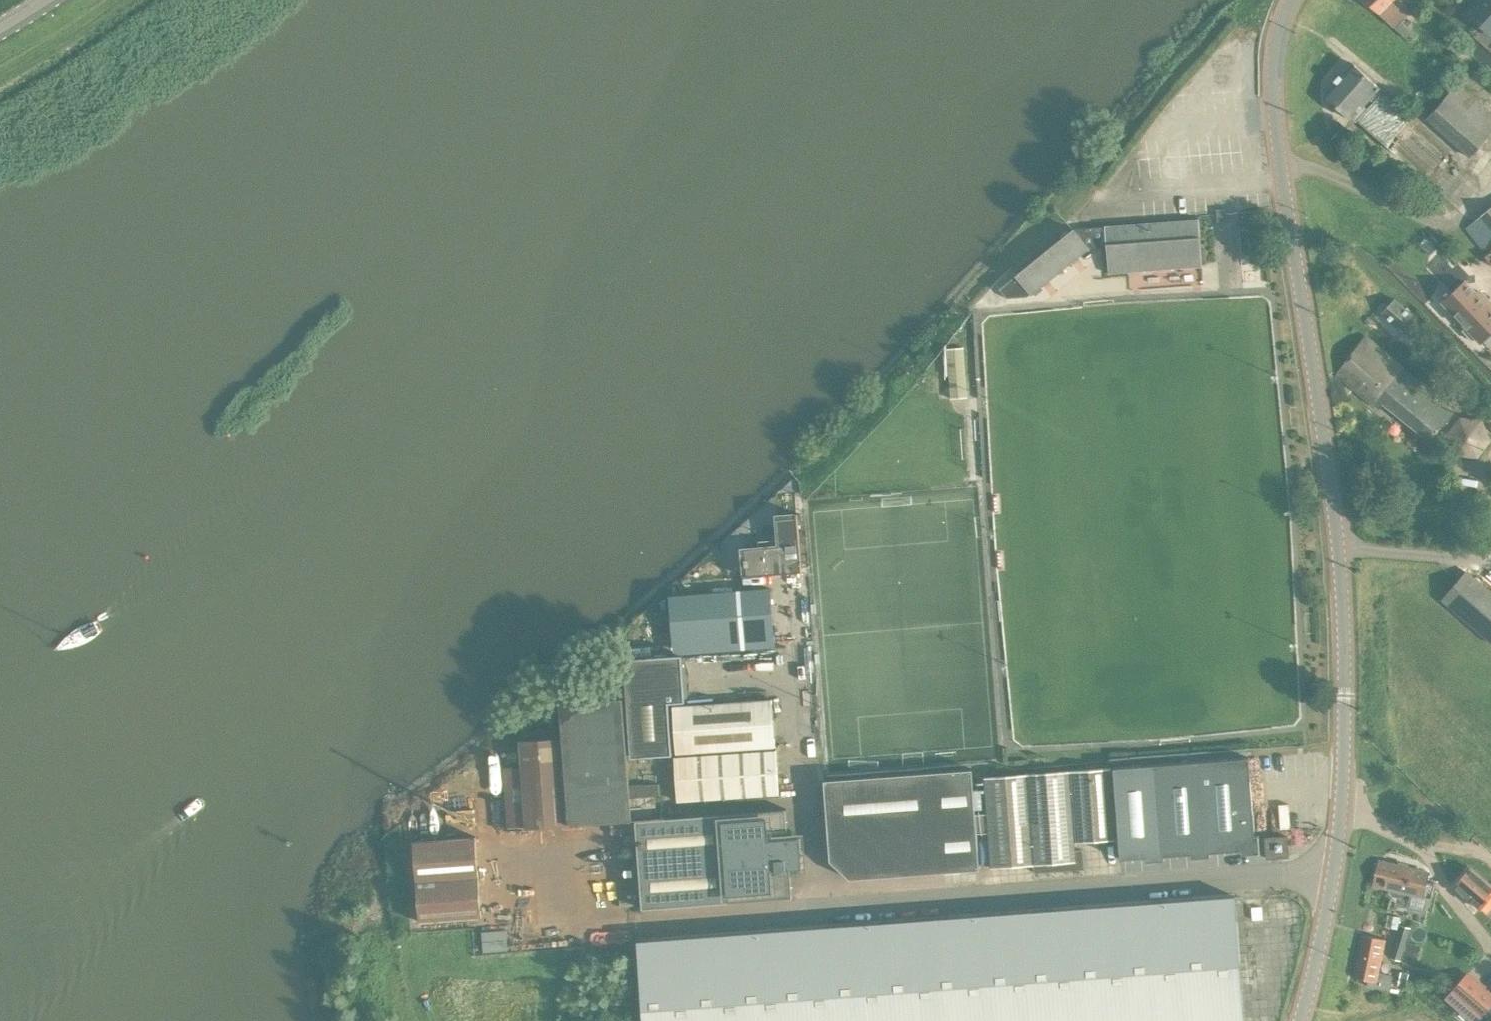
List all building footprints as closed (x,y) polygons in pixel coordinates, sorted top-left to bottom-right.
[(1410,10),(1400,0),(1366,0),(1394,26),(1395,26),(1406,37),(1412,31),(1401,20),(1410,10)] [(1469,12),(1490,33),(1490,0),(1480,0),(1469,12)] [(1324,92),(1353,119),(1381,87),(1351,61),(1324,92)] [(1471,156),(1490,133),(1490,113),(1457,83),(1454,86),(1451,83),(1447,88),(1450,90),(1427,117),(1471,156)] [(1383,91),(1357,120),(1387,145),(1412,117),(1383,91)] [(1348,129),(1338,120),(1327,133),(1337,142),(1348,129)] [(1485,249),(1490,244),(1490,206),(1475,219),(1466,226),(1485,249)] [(1105,225),(1106,246),(1108,273),(1202,266),(1199,218),(1105,225)] [(1014,274),(1015,275),(999,288),(1007,297),(1027,296),(1030,294),(1031,295),(1091,247),(1106,246),(1105,225),(1064,227),(1035,251),(1038,254),(1014,274)] [(1476,334),(1480,339),(1490,328),(1490,309),(1488,306),(1490,303),(1479,290),(1476,293),(1465,281),(1444,300),(1467,325),(1463,329),(1472,338),(1476,334)] [(1394,299),(1381,312),(1399,329),(1411,315),(1394,299)] [(1382,402),(1429,440),(1455,409),(1403,367),(1404,366),(1367,336),(1336,374),(1371,402),(1372,402),(1378,407),(1382,402)] [(951,398),(967,397),(964,346),(947,348),(951,398)] [(1446,433),(1455,455),(1476,458),(1490,439),(1482,419),(1460,416),(1446,433)] [(776,513),(778,544),(742,547),(745,575),(802,571),(797,512),(776,513)] [(1490,641),(1490,593),(1466,571),(1442,599),(1490,641)] [(770,588),(697,594),(671,596),(675,643),(774,635),(770,588)] [(685,701),(685,693),(682,655),(625,659),(632,757),(672,754),(669,702),(685,701)] [(521,739),(523,765),(503,767),(507,827),(527,826),(527,828),(570,825),(569,823),(632,819),(656,817),(655,796),(631,798),(624,698),(562,702),(565,736),(521,739)] [(777,747),(774,699),(674,706),(677,754),(777,747)] [(769,794),(780,794),(777,750),(676,757),(679,801),(729,797),(729,800),(769,797),(769,794)] [(1155,763),(1162,859),(1163,859),(1163,855),(1190,853),(1191,857),(1209,856),(1209,852),(1240,849),(1241,853),(1259,852),(1258,834),(1254,834),(1248,757),(1155,763)] [(1145,861),(1162,859),(1155,763),(1112,767),(1119,858),(1145,857),(1145,861)] [(1116,839),(1110,767),(985,777),(987,812),(976,813),(973,769),(936,771),(943,871),(979,868),(978,832),(988,832),(991,867),(1033,864),(1033,872),(1083,868),(1082,849),(1073,850),(1073,842),(1116,839)] [(943,871),(936,771),(825,780),(831,860),(851,878),(943,871)] [(794,897),(792,868),(804,867),(801,836),(789,837),(787,809),(637,820),(643,908),(794,897)] [(1266,858),(1289,856),(1287,835),(1265,837),(1266,858)] [(476,837),(414,841),(420,923),(482,918),(476,837)] [(625,858),(627,887),(640,886),(638,857),(625,858)] [(1378,860),(1372,885),(1389,888),(1391,894),(1400,896),(1406,892),(1422,896),(1430,897),(1434,883),(1426,881),(1428,872),(1378,860)] [(1454,887),(1480,908),(1490,895),(1490,884),(1470,867),(1454,887)] [(1236,895),(640,940),(646,1020),(1246,1020),(1236,895)] [(1390,957),(1401,960),(1411,927),(1400,924),(1390,957)] [(1384,938),(1361,933),(1352,976),(1368,979),(1367,985),(1374,987),(1374,985),(1387,989),(1391,975),(1377,972),(1384,938)] [(1447,997),(1475,1020),(1477,1020),(1490,1005),(1490,994),(1467,973),(1447,997)]
